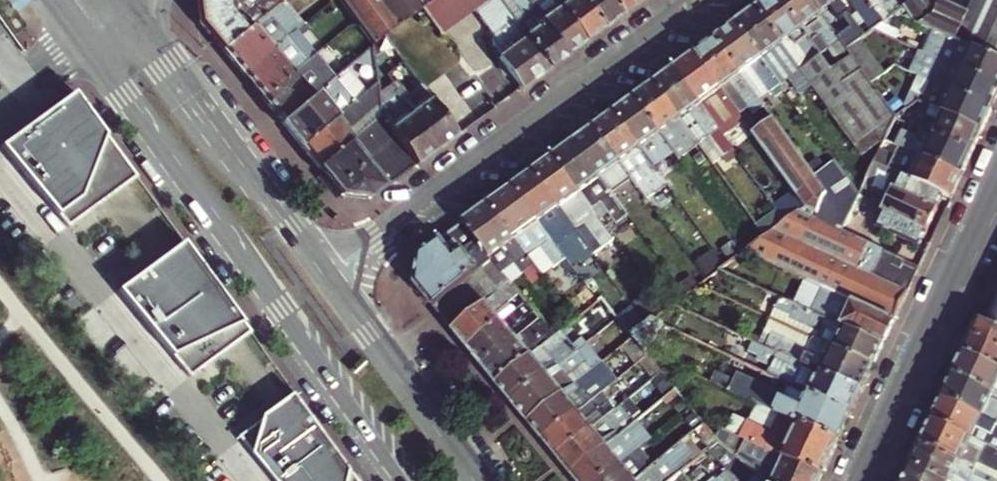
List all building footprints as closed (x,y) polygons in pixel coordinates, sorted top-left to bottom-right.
[(224,51),(269,14),(278,7),(284,2),(279,0),(261,0),(250,9),(245,6),(233,16),(229,12),(229,7),(235,2),(230,0),(197,0),(201,22),(224,51)] [(235,2),(245,6),(250,9),(261,0),(230,0),(235,2)] [(356,22),(340,0),(334,0),(330,3),(348,28),(356,22)] [(356,22),(367,36),(373,45),(385,36),(422,9),(434,0),(340,0),(356,22)] [(476,10),(489,0),(434,0),(422,9),(442,36),(476,10)] [(550,69),(499,0),(489,0),(476,10),(493,34),(493,43),(502,55),(499,58),(522,89),(550,69)] [(568,55),(527,0),(499,0),(550,69),(568,55)] [(586,42),(555,0),(527,0),(568,55),(586,42)] [(605,28),(584,0),(555,0),(586,42),(605,28)] [(623,15),(612,0),(584,0),(605,28),(623,15)] [(642,0),(612,0),(623,15),(642,0)] [(896,119),(887,107),(871,84),(848,52),(842,57),(844,61),(840,65),(832,70),(822,57),(780,0),(771,0),(756,11),(810,84),(857,149),(877,134),(884,142),(884,144),(886,141),(888,136),(896,119)] [(847,50),(823,16),(811,0),(780,0),(822,57),(830,51),(840,65),(844,61),(842,57),(848,52),(847,50)] [(841,3),(840,0),(811,0),(823,16),(830,11),(855,44),(859,41),(866,36),(841,3)] [(868,0),(851,0),(873,30),(874,30),(884,22),(868,0)] [(895,0),(868,0),(884,22),(896,14),(902,10),(896,2),(895,0)] [(996,61),(996,0),(974,0),(968,12),(941,0),(932,0),(926,5),(923,0),(915,0),(908,5),(902,10),(896,14),(927,28),(996,61)] [(289,37),(297,30),(278,7),(269,14),(289,37)] [(800,91),(810,84),(756,11),(736,26),(781,86),(791,79),(800,91)] [(224,51),(243,74),(289,37),(269,14),(224,51)] [(308,60),(316,54),(301,36),(308,30),(304,24),(297,30),(289,37),(308,60)] [(769,95),(781,86),(736,26),(716,41),(742,77),(750,70),(769,95)] [(927,28),(918,50),(996,87),(996,61),(927,28)] [(343,74),(355,64),(374,49),(373,45),(367,36),(329,68),(338,78),(343,74)] [(243,74),(262,98),(308,60),(289,37),(243,74)] [(761,102),(742,77),(716,41),(696,55),(722,91),(731,84),(749,110),(754,116),(765,108),(761,102)] [(855,44),(847,50),(848,52),(871,84),(884,75),(865,48),(859,41),(855,44)] [(282,123),(329,85),(314,67),(323,60),(330,54),(325,47),(316,54),(308,60),(262,98),(282,123)] [(996,98),(996,87),(918,50),(915,49),(906,70),(918,76),(992,110),(996,98)] [(741,116),(722,91),(696,55),(675,70),(701,106),(711,99),(729,124),(730,123),(744,142),(754,135),(741,116)] [(329,85),(338,78),(329,68),(323,60),(314,67),(329,85)] [(363,98),(374,89),(355,64),(343,74),(363,98)] [(735,152),(720,131),(701,106),(675,70),(655,85),(699,146),(708,139),(724,160),(735,152)] [(761,102),(769,95),(750,70),(742,77),(761,102)] [(437,151),(458,136),(411,72),(394,85),(398,89),(394,93),(437,151)] [(282,123),(302,147),(363,98),(343,74),(338,78),(329,85),(282,123)] [(982,131),(992,110),(918,76),(904,108),(898,99),(887,107),(896,119),(914,101),(982,131)] [(319,169),(385,117),(381,94),(380,84),(374,89),(363,98),(302,147),(319,169)] [(741,116),(749,110),(731,84),(722,91),(741,116)] [(418,166),(437,151),(394,93),(398,89),(394,85),(381,94),(385,117),(386,123),(398,139),(418,166)] [(680,161),(699,146),(655,85),(635,100),(680,161)] [(5,144),(71,226),(137,172),(78,91),(5,144)] [(720,131),(729,124),(711,99),(701,106),(720,131)] [(689,174),(680,161),(635,100),(615,114),(641,150),(650,144),(674,176),(678,182),(689,174)] [(971,154),(982,131),(914,101),(896,119),(906,124),(921,131),(971,154)] [(665,183),(641,150),(615,114),(595,129),(620,165),(629,158),(654,192),(655,193),(666,185),(665,183)] [(335,188),(398,139),(386,123),(385,117),(319,169),(335,188)] [(818,181),(816,178),(774,120),(754,135),(798,196),(818,181)] [(903,133),(918,139),(921,131),(906,124),(903,133)] [(633,181),(620,165),(595,129),(574,144),(613,196),(633,181)] [(961,176),(971,154),(921,131),(918,139),(903,133),(899,142),(888,136),(886,141),(961,176)] [(857,149),(863,158),(884,142),(877,134),(857,149)] [(372,199),(418,166),(398,139),(335,188),(341,196),(372,199)] [(950,200),(961,176),(886,141),(884,144),(874,165),(942,196),(950,200)] [(629,218),(613,196),(574,144),(554,159),(591,210),(600,203),(618,226),(629,218)] [(665,183),(674,176),(650,144),(641,150),(665,183)] [(645,198),(654,192),(629,158),(620,165),(633,181),(645,198)] [(615,241),(591,210),(554,159),(534,173),(560,209),(569,202),(587,227),(604,249),(615,241)] [(867,244),(843,232),(860,196),(837,164),(816,178),(818,181),(798,196),(802,201),(808,209),(787,224),(767,239),(747,253),(894,321),(907,293),(870,276),(877,260),(863,254),(867,244)] [(939,210),(936,209),(942,196),(874,165),(872,170),(867,182),(892,193),(876,227),(919,247),(926,231),(928,232),(939,210)] [(578,233),(560,209),(534,173),(513,188),(539,224),(548,217),(567,242),(577,255),(588,247),(578,233)] [(665,206),(676,198),(666,185),(655,193),(665,206)] [(559,248),(539,224),(513,188),(489,206),(515,241),(528,232),(548,255),(557,267),(567,258),(559,248)] [(781,216),(787,224),(808,209),(802,201),(781,216)] [(578,233),(587,227),(569,202),(560,209),(578,233)] [(536,267),(535,265),(515,241),(489,206),(464,224),(477,240),(492,261),(511,283),(512,285),(536,267)] [(761,230),(767,239),(787,224),(781,216),(761,230)] [(559,248),(567,242),(548,217),(539,224),(559,248)] [(416,286),(434,309),(492,261),(477,240),(464,224),(450,234),(441,241),(419,256),(416,286)] [(540,262),(548,255),(528,232),(515,241),(535,265),(540,262)] [(193,375),(251,327),(184,236),(122,288),(193,375)] [(882,250),(867,244),(863,254),(877,260),(880,255),(882,250)] [(727,268),(747,253),(741,245),(721,260),(727,268)] [(904,261),(882,250),(880,255),(902,265),(917,272),(917,271),(903,264),(904,261)] [(883,346),(894,321),(747,253),(727,268),(721,272),(779,299),(825,320),(883,346)] [(917,272),(902,265),(880,255),(877,260),(870,276),(907,293),(915,275),(917,272)] [(708,281),(710,280),(721,272),(727,268),(721,260),(720,258),(701,272),(708,281)] [(452,331),(511,283),(492,261),(434,309),(452,331)] [(543,275),(548,271),(540,262),(535,265),(536,267),(543,275)] [(700,288),(714,295),(719,285),(710,280),(708,281),(700,288)] [(468,350),(501,322),(495,315),(510,302),(520,294),(512,285),(511,283),(452,331),(468,350)] [(991,290),(977,319),(996,328),(996,293),(991,290)] [(815,341),(825,320),(779,299),(769,320),(774,322),(811,340),(815,341)] [(468,350),(482,367),(541,320),(526,302),(516,310),(501,322),(468,350)] [(495,315),(501,322),(516,310),(510,302),(495,315)] [(648,326),(653,322),(658,318),(651,309),(640,316),(648,326)] [(996,348),(996,328),(977,319),(970,335),(996,348)] [(496,384),(554,336),(541,320),(482,367),(496,384)] [(872,368),(883,346),(825,320),(815,341),(872,368)] [(496,384),(513,405),(589,343),(596,337),(591,332),(584,337),(571,322),(554,336),(496,384)] [(645,355),(646,352),(664,327),(653,322),(648,326),(633,336),(631,338),(632,339),(645,355)] [(807,349),(811,340),(774,322),(768,336),(776,339),(777,335),(807,349)] [(861,392),(872,368),(815,341),(811,340),(807,349),(777,335),(776,339),(768,336),(763,347),(765,348),(861,392)] [(970,335),(961,353),(996,369),(996,348),(970,335)] [(647,357),(645,355),(632,339),(621,347),(636,366),(647,357)] [(513,405),(528,424),(601,364),(604,362),(589,343),(513,405)] [(851,414),(861,392),(765,348),(762,355),(769,358),(798,372),(791,386),(851,414)] [(961,353),(951,376),(996,397),(996,369),(961,353)] [(791,386),(798,372),(769,358),(762,373),(787,384),(791,386)] [(838,442),(851,414),(791,386),(787,384),(762,373),(742,363),(737,373),(734,379),(715,370),(709,382),(779,415),(838,442)] [(528,424),(543,441),(601,394),(616,382),(601,364),(528,424)] [(665,401),(675,392),(661,374),(650,382),(665,401)] [(951,376),(940,399),(992,423),(996,425),(996,397),(951,376)] [(280,480),(364,480),(299,392),(244,437),(280,480)] [(543,441),(557,459),(615,412),(601,394),(543,441)] [(988,430),(992,423),(940,399),(930,421),(996,452),(996,435),(988,430)] [(557,459),(572,476),(615,441),(619,438),(613,430),(627,418),(619,408),(615,412),(557,459)] [(822,477),(838,442),(779,415),(772,431),(747,419),(738,438),(822,477)] [(619,438),(629,430),(634,426),(627,418),(613,430),(619,438)] [(930,421),(919,444),(975,469),(996,480),(996,452),(930,421)] [(996,435),(996,425),(992,423),(988,430),(996,435)] [(704,426),(693,435),(707,452),(718,444),(715,440),(711,434),(704,426)] [(576,480),(600,480),(643,446),(636,437),(629,430),(619,438),(615,441),(572,476),(576,480)] [(822,477),(738,438),(720,430),(715,440),(718,444),(743,462),(753,469),(768,480),(820,480),(822,477)] [(651,469),(637,480),(672,480),(680,474),(688,468),(696,462),(682,444),(651,469)] [(975,469),(919,444),(910,464),(948,480),(983,480),(972,476),(975,469)] [(651,469),(643,460),(636,451),(600,480),(637,480),(651,469)] [(910,464),(902,480),(948,480),(910,464)] [(753,469),(746,479),(736,472),(732,478),(734,480),(768,480),(753,469)]
